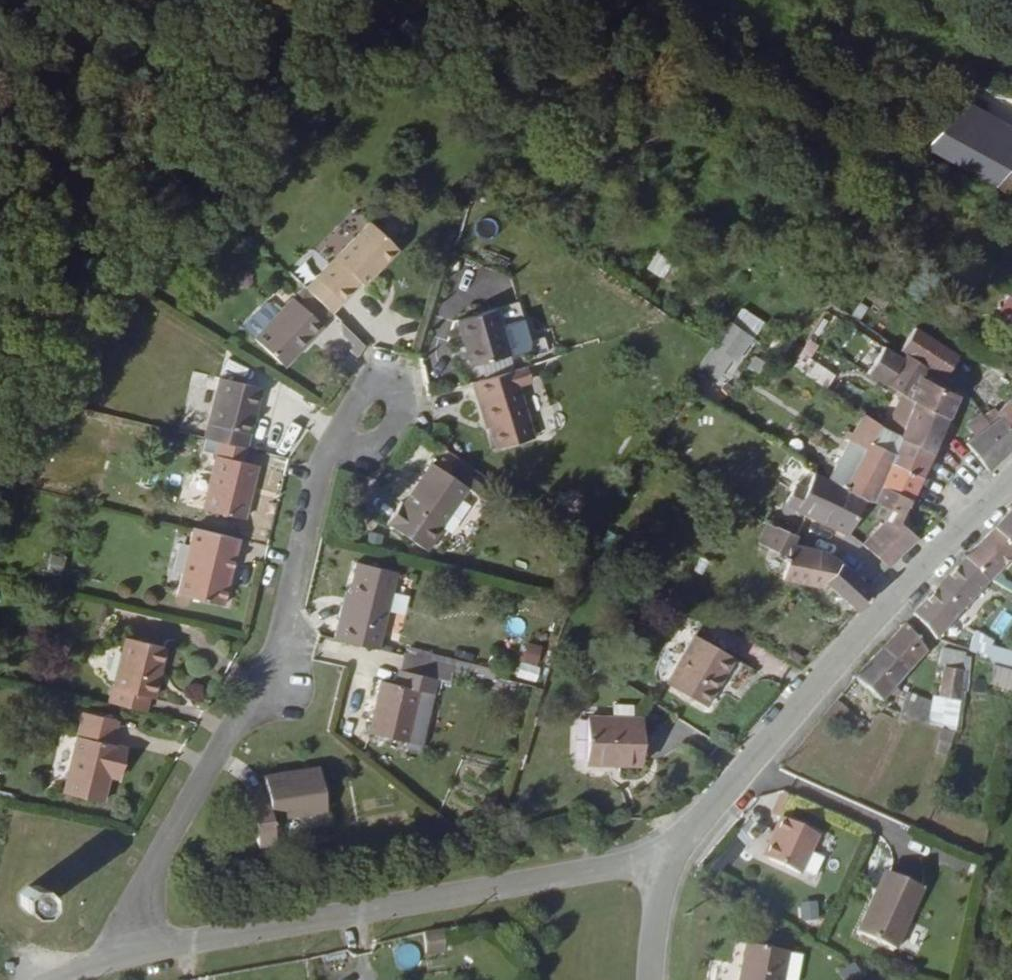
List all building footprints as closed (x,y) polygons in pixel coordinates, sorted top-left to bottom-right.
[(988,0),(967,0),(964,5),(980,17),(988,0)] [(966,103),(955,117),(1011,153),(1011,129),(966,103)] [(924,144),(993,183),(1011,161),(1011,153),(955,117),(924,144)] [(1011,195),(1011,161),(993,183),(1011,195)] [(386,213),(329,264),(351,291),(372,272),(375,276),(413,243),(386,213)] [(647,271),(666,278),(673,260),(654,253),(647,271)] [(329,310),(339,300),(313,270),(259,325),(293,355),(332,313),(329,310)] [(1009,293),(1001,308),(1009,313),(1011,310),(1011,296),(1009,293)] [(518,303),(458,323),(475,374),(535,355),(518,303)] [(364,346),(371,336),(358,320),(348,309),(349,328),(362,344),(364,346)] [(894,345),(900,350),(937,376),(951,357),(908,327),(894,345)] [(750,340),(731,328),(710,358),(699,374),(715,384),(730,362),(734,365),(750,340)] [(770,349),(785,356),(792,340),(778,333),(770,349)] [(898,354),(880,344),(876,352),(886,357),(885,359),(894,363),(898,354)] [(886,357),(876,352),(865,373),(884,384),(894,363),(885,359),(886,357)] [(912,402),(942,420),(947,409),(951,398),(916,376),(919,370),(898,354),(894,363),(884,384),(900,393),(913,400),(912,402)] [(253,429),(271,369),(230,356),(212,417),(228,422),(253,429)] [(833,377),(800,356),(793,370),(826,391),(833,377)] [(540,441),(522,371),(487,380),(506,450),(540,441)] [(988,424),(990,426),(1000,418),(1011,430),(1011,392),(984,420),(988,424)] [(912,402),(913,400),(900,393),(885,429),(899,434),(912,402)] [(888,462),(919,481),(927,460),(942,420),(912,402),(899,434),(885,429),(879,427),(868,443),(869,443),(891,456),(888,462)] [(980,432),(988,424),(984,420),(979,415),(971,423),(980,432)] [(863,450),(868,443),(879,427),(862,416),(848,433),(838,427),(832,438),(839,442),(842,438),(863,450)] [(988,424),(980,432),(970,442),(989,473),(1011,450),(1011,430),(1000,418),(990,426),(988,424)] [(228,422),(208,489),(249,500),(264,446),(252,442),(257,430),(253,429),(228,422)] [(865,503),(874,502),(878,492),(910,504),(914,493),(919,481),(888,462),(891,456),(869,443),(845,492),(865,503)] [(482,488),(448,460),(398,524),(422,542),(441,519),(450,527),(482,488)] [(809,515),(851,534),(865,503),(845,492),(837,488),(813,475),(805,494),(797,510),(809,515)] [(787,506),(797,510),(805,494),(793,489),(787,506)] [(885,507),(895,511),(892,518),(891,520),(902,524),(910,504),(878,492),(874,502),(885,507)] [(895,511),(885,507),(882,515),(892,518),(895,511)] [(234,589),(251,523),(205,510),(188,576),(234,589)] [(993,532),(1011,549),(1011,511),(1004,520),(993,532)] [(911,552),(928,535),(912,528),(902,524),(891,520),(865,545),(894,569),(911,552)] [(799,539),(780,531),(772,553),(792,563),(787,583),(826,591),(828,585),(860,613),(877,595),(841,565),(818,553),(794,550),(799,539)] [(966,562),(986,577),(1009,552),(1011,549),(993,532),(980,546),(966,562)] [(388,643),(407,566),(367,556),(357,600),(352,598),(344,631),(388,643)] [(993,581),(986,577),(966,562),(955,574),(943,587),(968,609),(981,595),(993,581)] [(998,605),(1006,590),(993,581),(981,595),(998,605)] [(915,618),(940,640),(968,609),(943,587),(928,603),(915,618)] [(127,618),(112,669),(147,679),(156,649),(162,651),(168,629),(127,618)] [(895,639),(885,651),(910,673),(929,653),(908,626),(895,639)] [(971,653),(976,655),(985,657),(990,640),(975,635),(971,653)] [(737,659),(700,636),(671,683),(708,706),(737,659)] [(399,661),(439,672),(443,659),(403,648),(399,661)] [(942,668),(946,669),(966,675),(968,657),(946,650),(942,668)] [(910,673),(885,651),(871,666),(858,681),(884,701),(910,673)] [(419,737),(439,672),(399,661),(395,674),(388,673),(372,723),(419,737)] [(966,675),(946,669),(940,699),(961,705),(966,675)] [(907,695),(898,715),(956,738),(961,705),(940,699),(939,705),(907,695)] [(115,713),(82,702),(59,783),(98,795),(108,762),(117,764),(124,742),(109,736),(115,713)] [(635,768),(642,722),(590,721),(588,764),(620,765),(621,768),(635,768)] [(642,722),(635,768),(643,768),(645,722),(642,722)] [(313,763),(260,773),(263,790),(244,795),(253,846),(273,843),(269,816),(322,807),(313,763)] [(774,835),(782,838),(775,854),(806,867),(821,832),(783,816),(774,835)] [(775,854),(782,838),(774,835),(767,851),(775,854)] [(880,906),(892,875),(886,873),(875,904),(880,906)] [(904,952),(928,889),(892,875),(880,906),(875,904),(863,936),(904,952)] [(40,889),(34,890),(29,893),(26,898),(27,907),(34,912),(41,911),(46,908),(48,901),(48,896),(44,891),(40,889)] [(798,901),(799,921),(816,921),(815,901),(798,901)] [(447,952),(445,934),(427,936),(429,955),(447,952)] [(754,950),(748,979),(790,979),(794,958),(754,950)]
